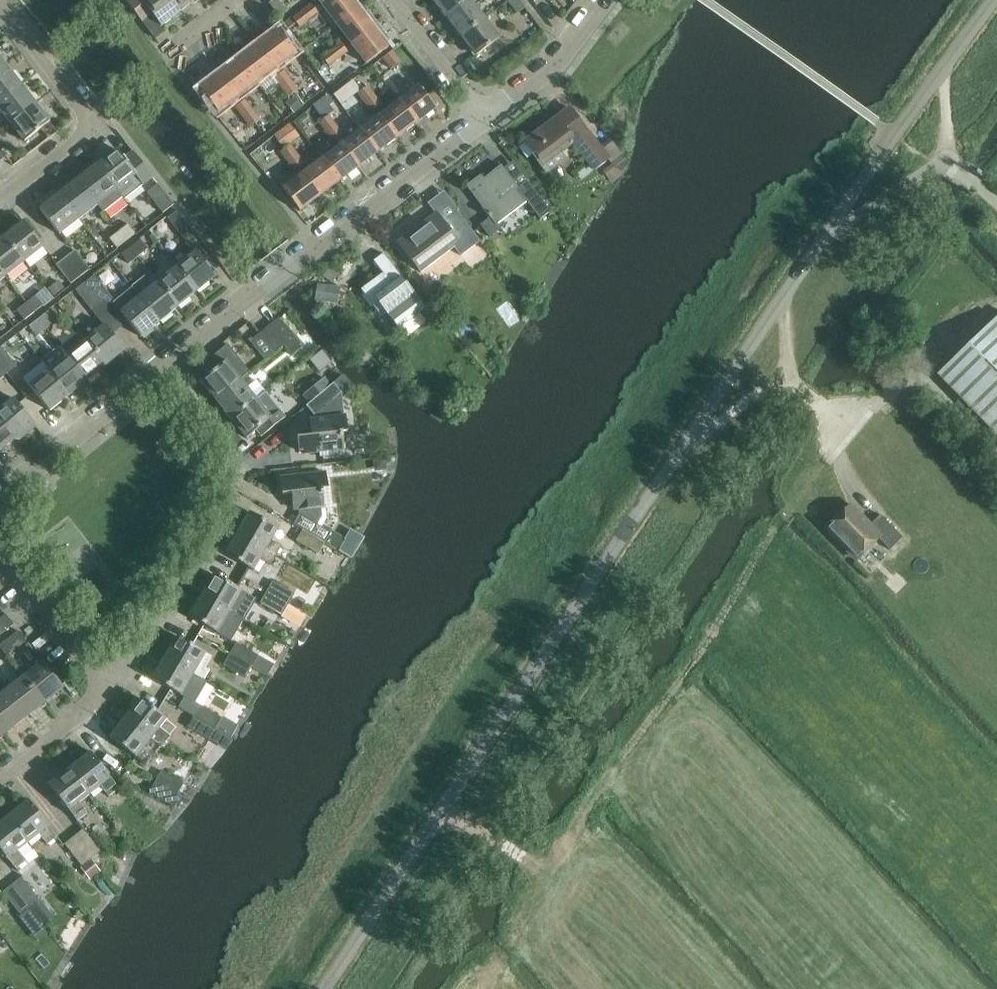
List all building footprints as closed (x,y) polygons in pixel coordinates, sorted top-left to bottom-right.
[(171,0),(147,0),(144,2),(142,0),(127,0),(126,1),(142,21),(151,14),(161,26),(180,12),(171,0)] [(180,12),(195,0),(171,0),(180,12)] [(336,25),(359,7),(354,0),(328,0),(321,5),(336,25)] [(447,17),(469,0),(434,0),(447,17)] [(461,36),(484,18),(470,0),(469,0),(447,17),(461,36)] [(517,13),(524,7),(519,0),(508,0),(507,1),(517,13)] [(311,4),(302,11),(309,20),(318,13),(311,4)] [(336,25),(351,44),(374,27),(359,7),(336,25)] [(309,20),(302,11),(293,18),(299,27),(309,20)] [(484,18),(461,36),(476,55),(499,38),(484,18)] [(374,27),(351,44),(366,64),(389,46),(374,27)] [(278,29),(259,44),(276,67),(296,53),(278,29)] [(341,42),(331,49),(338,58),(348,51),(341,42)] [(259,44),(239,59),(257,82),(276,67),(259,44)] [(338,58),(331,49),(322,57),(329,66),(338,58)] [(383,57),(391,69),(400,62),(392,50),(383,57)] [(239,59),(220,74),(237,97),(257,82),(239,59)] [(20,83),(5,64),(0,68),(0,99),(20,83)] [(274,78),(281,87),(290,80),(283,71),(274,78)] [(237,97),(220,74),(200,89),(218,112),(237,97)] [(290,80),(281,87),(289,96),(298,89),(290,80)] [(9,122),(35,102),(20,83),(0,99),(0,110),(9,122)] [(418,85),(399,100),(416,123),(436,108),(418,85)] [(358,93),(365,102),(374,95),(367,86),(358,93)] [(374,95),(365,102),(372,111),(381,105),(374,95)] [(236,107),(243,116),(252,109),(245,100),(236,107)] [(399,100),(379,114),(397,138),(416,123),(399,100)] [(35,102),(9,122),(24,141),(50,121),(35,102)] [(523,142),(541,166),(573,142),(594,169),(608,159),(569,107),(523,142)] [(252,109),(243,116),(250,126),(259,119),(252,109)] [(379,114),(360,129),(377,152),(397,138),(379,114)] [(319,122),(326,131),(335,125),(328,115),(319,122)] [(290,124),(274,136),(284,148),(290,144),(300,136),(290,124)] [(335,125),(326,131),(333,141),(342,134),(335,125)] [(360,129),(340,144),(358,167),(377,152),(360,129)] [(275,138),(260,149),(266,157),(281,146),(275,138)] [(280,151),(288,161),(297,154),(290,144),(284,148),(280,151)] [(340,144),(321,159),(338,182),(358,167),(340,144)] [(116,149),(97,164),(124,199),(153,177),(133,152),(124,159),(116,149)] [(297,154),(288,161),(295,170),(304,163),(297,154)] [(321,159),(302,173),(319,196),(338,182),(321,159)] [(97,164),(78,179),(98,204),(97,205),(103,212),(122,197),(124,199),(97,164)] [(466,186),(496,225),(526,201),(540,219),(550,211),(527,181),(518,188),(501,165),(483,178),(481,174),(466,186)] [(319,196),(302,173),(282,188),(300,211),(319,196)] [(78,179),(59,194),(79,219),(97,205),(98,204),(78,179)] [(147,192),(163,213),(174,204),(158,184),(147,192)] [(79,219),(59,194),(40,209),(59,234),(79,219)] [(113,218),(121,228),(138,214),(130,204),(113,218)] [(453,205),(439,215),(437,213),(398,242),(416,266),(450,241),(456,249),(475,235),(453,205)] [(168,218),(182,237),(192,230),(177,210),(168,218)] [(24,221),(5,236),(24,261),(44,246),(24,221)] [(128,224),(119,231),(126,240),(135,233),(128,224)] [(126,240),(119,231),(109,239),(116,248),(126,240)] [(0,240),(0,269),(5,276),(24,261),(5,236),(0,240)] [(140,240),(131,247),(138,256),(148,249),(140,240)] [(187,242),(169,256),(177,266),(197,291),(216,275),(196,250),(194,252),(187,242)] [(138,256),(131,247),(121,254),(129,264),(138,256)] [(75,250),(65,257),(80,276),(90,269),(75,250)] [(362,289),(374,306),(378,303),(398,329),(425,308),(383,253),(373,261),(383,273),(362,289)] [(80,276),(65,257),(56,265),(71,283),(80,276)] [(177,266),(158,281),(178,306),(197,291),(177,266)] [(95,275),(85,282),(100,301),(109,294),(95,275)] [(158,281),(139,296),(160,321),(178,306),(158,281)] [(100,301),(85,282),(76,290),(90,309),(100,301)] [(36,295),(26,303),(33,312),(43,305),(36,295)] [(160,321),(139,296),(120,312),(141,337),(160,321)] [(33,312),(26,303),(17,310),(24,320),(33,312)] [(48,311),(38,319),(46,328),(55,321),(48,311)] [(996,435),(996,318),(996,317),(937,373),(996,435)] [(269,326),(284,345),(292,354),(302,346),(294,337),(279,318),(269,326)] [(46,328),(38,319),(29,326),(37,335),(46,328)] [(105,324),(86,340),(106,365),(125,349),(105,324)] [(274,353),(284,345),(269,326),(259,333),(274,353)] [(86,340),(67,355),(87,380),(106,365),(86,340)] [(200,381),(216,400),(250,372),(227,344),(202,364),(209,374),(200,381)] [(0,349),(0,364),(7,373),(16,366),(2,347),(0,349)] [(67,355),(48,370),(68,395),(87,380),(67,355)] [(68,395),(48,370),(42,363),(23,378),(49,411),(68,395)] [(216,400),(231,419),(265,391),(250,372),(216,400)] [(324,374),(304,390),(313,400),(332,384),(324,374)] [(332,384),(313,400),(306,405),(314,415),(315,419),(310,419),(311,430),(315,430),(315,435),(298,437),(299,449),(299,451),(304,450),(304,452),(304,453),(304,454),(320,452),(320,455),(320,457),(344,453),(342,437),(343,437),(342,433),(347,432),(345,415),(344,415),(341,392),(333,382),(332,384)] [(286,416),(265,391),(231,419),(246,438),(256,430),(261,437),(286,416)] [(0,409),(0,420),(15,438),(15,439),(20,440),(26,435),(26,430),(34,423),(14,398),(0,409)] [(15,438),(0,420),(0,451),(15,438)] [(324,542),(348,556),(355,544),(331,530),(330,532),(321,526),(326,517),(325,504),(323,505),(322,494),(323,494),(322,489),(327,489),(325,472),(280,477),(282,494),(295,493),(296,498),(292,499),(294,509),(299,509),(299,514),(293,524),(303,529),(324,542)] [(826,527),(857,559),(878,538),(890,550),(902,537),(880,514),(869,525),(849,505),(826,527)] [(249,512),(237,533),(275,555),(281,546),(271,540),(278,528),(249,512)] [(96,564),(103,559),(71,516),(51,531),(95,589),(93,591),(98,598),(113,587),(96,564)] [(296,540),(318,553),(324,542),(303,529),(296,540)] [(275,555),(237,533),(225,554),(253,571),(260,559),(270,565),(275,555)] [(213,574),(201,595),(239,617),(230,611),(242,590),(213,574)] [(273,581),(266,592),(288,604),(294,593),(273,581)] [(288,604),(266,592),(260,603),(282,615),(288,604)] [(239,617),(201,595),(189,616),(217,633),(224,621),(234,626),(239,617)] [(14,625),(6,615),(0,619),(0,636),(14,625)] [(8,656),(27,641),(19,631),(0,646),(8,656)] [(177,636),(165,657),(204,680),(209,670),(206,668),(212,656),(177,636)] [(236,643),(230,654),(252,666),(258,655),(236,643)] [(252,666),(230,654),(224,664),(246,677),(252,666)] [(204,680),(165,657),(152,679),(181,695),(187,684),(198,690),(204,680)] [(43,661),(24,676),(44,703),(63,688),(43,661)] [(24,676),(5,691),(25,718),(44,703),(24,676)] [(0,695),(0,725),(6,733),(25,718),(5,691),(0,695)] [(141,698),(125,717),(162,746),(170,735),(160,727),(166,718),(141,698)] [(200,705),(194,716),(215,729),(222,718),(200,705)] [(215,729),(194,716),(187,727),(209,740),(215,729)] [(162,746),(125,717),(110,737),(136,757),(147,766),(162,746)] [(91,752),(70,768),(90,793),(100,785),(109,797),(119,789),(110,778),(91,752)] [(90,793),(70,768),(49,784),(69,809),(78,821),(88,814),(79,802),(90,793)] [(162,771),(155,782),(177,795),(177,794),(183,783),(162,771)] [(177,795),(155,782),(149,793),(174,807),(181,796),(177,794),(177,795)] [(29,800),(8,816),(28,842),(40,833),(48,844),(57,837),(49,826),(29,800)] [(8,816),(0,823),(0,849),(7,858),(8,858),(17,869),(26,862),(17,851),(28,842),(8,816)] [(84,829),(74,836),(91,859),(101,851),(84,829)] [(91,859),(74,836),(65,843),(82,866),(91,859)] [(22,877),(12,885),(30,907),(39,899),(22,877)] [(30,907),(12,885),(3,892),(20,914),(30,907)]
